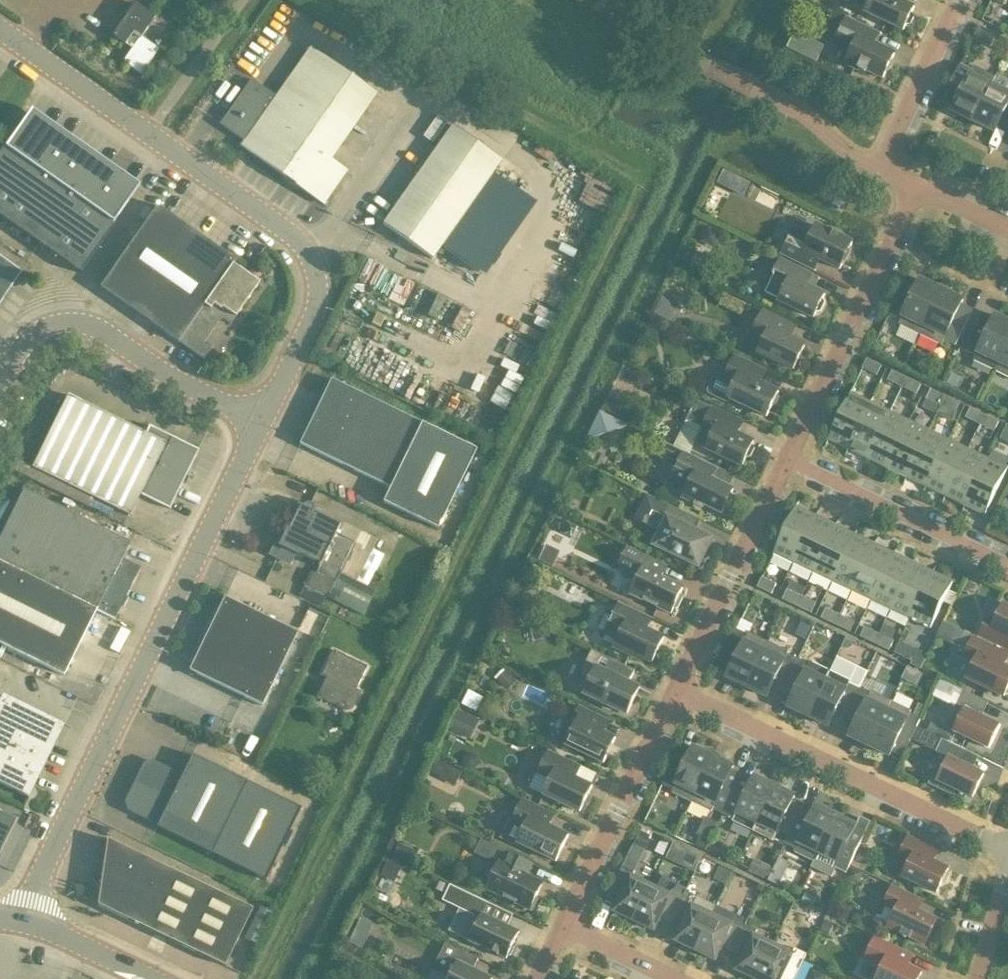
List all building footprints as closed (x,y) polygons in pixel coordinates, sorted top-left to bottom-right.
[(907,25),(911,24),(915,17),(913,13),(916,7),(901,0),(872,0),(866,12),(904,30),(907,25)] [(143,74),(160,50),(142,37),(155,18),(136,4),(114,36),(133,49),(124,61),(143,74)] [(853,52),(847,64),(867,73),(868,70),(884,78),(886,73),(888,72),(890,71),(892,69),(893,68),(894,66),(894,64),(894,62),(894,59),(894,58),(896,54),(870,41),(876,30),(848,17),(837,40),(847,44),(845,48),(853,52)] [(823,48),(796,35),(789,49),(816,63),(823,48)] [(324,203),(339,181),(347,170),(331,158),(377,92),(311,45),(276,95),(253,78),(221,123),(245,140),(241,145),(324,203)] [(953,111),(963,115),(965,119),(969,122),(973,125),(992,85),(971,75),(973,71),(961,65),(946,96),(958,102),(953,111)] [(992,85),(973,125),(977,126),(980,127),(986,127),(996,131),(1001,122),(1007,126),(1007,92),(992,85)] [(130,192),(103,173),(106,168),(30,115),(8,147),(4,144),(0,150),(0,215),(81,272),(115,224),(110,221),(130,192)] [(383,224),(433,259),(503,160),(453,125),(383,224)] [(737,175),(724,169),(718,182),(731,188),(737,175)] [(100,287),(178,342),(204,360),(212,348),(204,343),(221,318),(231,324),(260,283),(233,264),(235,260),(157,205),(100,287)] [(852,246),(852,245),(854,242),(819,225),(813,237),(804,232),(802,236),(793,232),(782,255),(810,268),(815,256),(841,269),(842,266),(844,264),(847,262),(849,258),(851,255),(852,251),(852,246)] [(715,248),(717,244),(721,234),(709,229),(706,227),(700,241),(715,248)] [(22,272),(0,256),(0,303),(22,272)] [(815,317),(817,312),(822,312),(826,303),(824,299),(826,294),(804,283),(809,272),(782,259),(774,274),(775,275),(767,293),(781,299),(780,300),(815,317)] [(899,324),(921,334),(945,285),(943,284),(939,283),(935,283),(932,283),(930,283),(921,279),(917,288),(905,283),(890,314),(902,319),(899,324)] [(964,300),(955,296),(952,291),(950,289),(946,286),(945,285),(921,334),(942,345),(945,340),(956,346),(971,315),(960,309),(964,300)] [(665,300),(655,317),(673,326),(673,303),(665,300)] [(794,369),(806,345),(782,333),(787,322),(764,311),(752,334),(765,340),(759,352),(794,369)] [(976,361),(996,371),(1007,346),(1007,319),(1005,319),(996,315),(992,324),(980,319),(965,350),(978,356),(976,361)] [(651,316),(645,320),(646,327),(652,330),(658,326),(657,319),(651,316)] [(996,371),(1007,376),(1007,346),(996,371)] [(768,416),(773,405),(777,404),(781,397),(779,394),(780,391),(756,380),(761,368),(736,356),(730,369),(725,378),(736,384),(729,398),(732,399),(768,416)] [(868,358),(863,368),(878,375),(883,365),(868,358)] [(725,378),(730,369),(725,365),(720,378),(714,378),(708,391),(709,397),(730,406),(732,399),(729,398),(736,384),(725,378)] [(893,370),(888,379),(903,386),(908,377),(893,370)] [(917,393),(922,383),(908,377),(903,386),(917,393)] [(383,502),(438,529),(477,449),(331,378),(300,443),(390,488),(383,502)] [(932,388),(927,398),(942,405),(947,395),(932,388)] [(852,392),(829,439),(849,449),(872,402),(852,392)] [(169,509),(199,449),(150,425),(146,433),(69,395),(33,467),(129,515),(140,494),(169,509)] [(609,413),(619,418),(621,416),(625,407),(626,406),(627,403),(609,395),(603,407),(602,409),(609,413)] [(956,412),(961,402),(947,395),(942,405),(956,412)] [(756,449),(753,445),(755,441),(732,430),(738,418),(698,399),(687,420),(703,427),(696,443),(743,466),(747,457),(752,457),(756,449)] [(869,458),(891,411),(872,402),(849,449),(869,458)] [(985,416),(970,409),(965,419),(980,426),(981,424),(985,416)] [(888,468),(911,421),(891,411),(869,458),(888,468)] [(985,416),(980,426),(994,433),(999,423),(985,416)] [(606,420),(599,417),(589,446),(617,460),(632,432),(606,420)] [(908,477),(930,430),(911,421),(888,468),(908,477)] [(927,486),(950,439),(930,430),(908,477),(927,486)] [(947,496),(969,449),(950,439),(927,486),(947,496)] [(966,505),(988,458),(969,449),(947,496),(966,505)] [(733,495),(732,494),(734,489),(707,476),(713,464),(685,451),(674,474),(681,478),(680,481),(690,486),(685,498),(704,507),(706,504),(723,513),(724,511),(726,510),(728,508),(730,506),(731,505),(732,502),(733,500),(733,498),(733,495)] [(1007,469),(1007,468),(988,458),(966,505),(986,515),(1007,469)] [(91,620),(96,610),(115,619),(140,567),(122,558),(130,542),(23,489),(0,535),(0,575),(91,620)] [(662,532),(656,544),(700,565),(712,538),(692,529),(698,517),(663,501),(651,526),(662,532)] [(316,573),(335,582),(355,542),(336,533),(340,525),(313,511),(311,504),(306,504),(303,506),(298,504),(297,505),(300,506),(289,529),(281,545),(297,553),(320,564),(318,566),(320,567),(316,573)] [(797,506),(775,553),(795,562),(817,516),(797,506)] [(814,572),(837,525),(817,516),(795,562),(814,572)] [(834,581),(856,534),(837,525),(814,572),(834,581)] [(853,590),(876,544),(856,534),(834,581),(853,590)] [(873,600),(895,553),(876,544),(853,590),(873,600)] [(546,545),(539,560),(553,567),(560,552),(546,545)] [(672,613),(675,608),(677,609),(679,608),(684,597),(684,595),(681,594),(684,588),(646,570),(652,557),(629,546),(620,565),(642,575),(632,594),(672,613)] [(892,609),(915,562),(895,553),(873,600),(892,609)] [(911,618),(934,572),(915,562),(892,609),(911,618)] [(934,572),(911,618),(932,628),(954,581),(934,572)] [(0,575),(0,644),(64,676),(91,620),(0,575)] [(763,577),(758,587),(773,594),(778,584),(763,577)] [(300,597),(321,607),(326,597),(326,596),(305,586),(300,597)] [(788,589),(784,599),(798,605),(803,596),(788,589)] [(813,613),(817,603),(803,596),(798,605),(813,613)] [(224,597),(189,671),(262,706),(298,633),(224,597)] [(653,662),(665,638),(644,628),(650,616),(621,602),(606,632),(620,639),(616,647),(638,658),(640,655),(653,662)] [(1004,604),(992,628),(985,624),(979,637),(1004,649),(1007,640),(1007,606),(1004,604)] [(827,607),(822,617),(837,624),(842,614),(827,607)] [(851,631),(856,621),(842,614),(837,624),(851,631)] [(866,625),(861,635),(876,643),(881,633),(866,625)] [(547,637),(545,629),(535,631),(537,640),(547,637)] [(738,629),(722,662),(732,668),(728,677),(736,681),(737,684),(739,686),(742,689),(745,691),(746,691),(770,642),(749,632),(748,634),(738,629)] [(994,661),(1000,648),(965,631),(960,642),(963,653),(965,654),(964,657),(976,662),(968,678),(1005,696),(1006,694),(1007,694),(1007,668),(994,661)] [(890,649),(895,639),(881,633),(876,643),(890,649)] [(847,638),(843,646),(847,649),(853,647),(855,642),(847,638)] [(788,654),(790,651),(770,642),(746,691),(748,692),(751,693),(754,693),(758,693),(761,692),(768,696),(773,687),(783,692),(799,659),(788,654)] [(585,693),(628,714),(636,697),(630,694),(634,684),(630,682),(636,670),(593,649),(582,673),(592,679),(585,693)] [(928,653),(919,649),(911,663),(921,668),(928,653)] [(356,690),(368,667),(334,650),(322,674),(327,677),(317,697),(348,711),(353,709),(361,692),(356,690)] [(799,659),(783,692),(793,697),(789,706),(797,710),(798,713),(800,716),(802,718),(805,720),(807,721),(831,671),(811,661),(810,664),(799,659)] [(497,680),(505,687),(515,678),(507,670),(497,680)] [(844,722),(860,688),(850,683),(851,681),(831,671),(807,721),(808,721),(812,722),(815,722),(818,722),(821,721),(829,725),(834,716),(844,722)] [(860,688),(844,722),(855,727),(850,736),(858,739),(860,743),(862,745),(864,748),(867,750),(868,750),(892,701),(872,691),(871,693),(860,688)] [(990,748),(1001,725),(978,714),(985,700),(963,689),(956,704),(965,708),(954,731),(990,748)] [(465,702),(477,708),(483,698),(471,691),(465,702)] [(28,797),(63,725),(2,695),(0,700),(0,783),(28,797)] [(912,710),(892,701),(868,750),(870,751),(873,752),(877,752),(880,752),(883,751),(891,755),(895,746),(906,751),(922,718),(911,713),(912,710)] [(605,763),(617,737),(601,730),(606,719),(580,706),(575,718),(579,720),(567,745),(605,763)] [(469,737),(477,720),(459,711),(451,728),(469,737)] [(931,722),(927,731),(943,738),(948,741),(953,731),(940,724),(939,726),(931,722)] [(973,798),(985,774),(961,762),(966,750),(943,738),(936,751),(944,755),(931,783),(954,794),(956,789),(973,798)] [(690,756),(679,751),(663,784),(673,789),(672,792),(692,801),(716,752),(713,751),(710,750),(707,750),(702,751),(694,747),(690,756)] [(581,812),(593,785),(571,774),(576,764),(550,751),(539,772),(552,779),(545,794),(581,812)] [(724,814),(740,780),(730,775),(734,766),(727,763),(725,759),(722,755),(717,752),(716,752),(692,801),(713,811),(714,809),(724,814)] [(211,855),(247,782),(192,755),(181,776),(152,762),(144,765),(126,802),(128,810),(158,824),(156,827),(211,855)] [(448,764),(438,760),(433,771),(443,775),(448,764)] [(740,780),(724,814),(735,819),(734,821),(754,831),(778,782),(774,780),(771,780),(767,780),(763,780),(755,776),(751,785),(740,780)] [(786,843),(802,810),(791,805),(796,796),(788,792),(785,787),(782,784),(778,782),(754,831),(774,840),(775,838),(786,843)] [(557,861),(570,835),(545,823),(550,812),(524,799),(514,820),(512,819),(502,838),(518,845),(520,843),(557,861)] [(795,852),(815,861),(819,852),(839,811),(838,811),(833,810),(830,810),(827,811),(816,806),(812,815),(802,810),(786,843),(796,848),(795,852)] [(836,868),(847,873),(863,840),(852,835),(857,825),(849,822),(848,818),(845,816),(842,813),(839,811),(819,852),(839,861),(836,868)] [(15,820),(0,812),(0,851),(15,820)] [(635,844),(644,848),(652,832),(642,828),(635,844)] [(696,845),(706,849),(710,840),(701,836),(700,837),(696,845)] [(938,893),(942,883),(947,883),(951,874),(948,870),(949,869),(928,858),(933,848),(909,836),(898,859),(910,864),(904,876),(938,893)] [(93,879),(100,887),(97,905),(225,966),(253,908),(107,838),(102,873),(93,879)] [(488,888),(534,911),(539,899),(537,898),(544,884),(528,876),(534,864),(482,838),(475,854),(499,866),(488,888)] [(679,858),(684,847),(673,842),(668,853),(679,858)] [(394,854),(407,861),(413,849),(400,843),(394,854)] [(775,869),(786,872),(793,853),(781,849),(775,869)] [(402,868),(389,861),(383,872),(396,879),(402,868)] [(635,921),(652,885),(633,876),(636,871),(624,865),(609,896),(619,902),(615,911),(635,921)] [(732,872),(720,866),(715,878),(726,884),(732,872)] [(848,878),(855,882),(861,880),(864,873),(853,868),(848,878)] [(808,889),(815,875),(809,872),(803,886),(808,889)] [(440,882),(436,890),(444,893),(448,885),(440,882)] [(471,941),(507,958),(508,956),(512,955),(516,947),(515,943),(520,931),(482,913),(487,901),(451,884),(443,900),(475,915),(471,924),(476,931),(471,941)] [(652,885),(635,921),(655,930),(660,921),(670,926),(685,895),(685,894),(673,889),(671,894),(652,885)] [(925,944),(938,919),(911,906),(916,895),(894,885),(885,904),(897,910),(889,927),(925,944)] [(687,891),(685,894),(685,895),(670,926),(680,931),(676,940),(696,950),(713,914),(714,914),(718,906),(687,891)] [(816,898),(806,893),(802,900),(813,905),(816,898)] [(731,955),(746,924),(735,919),(732,923),(714,914),(713,914),(696,950),(716,960),(721,950),(731,955)] [(372,925),(359,919),(354,931),(366,937),(372,925)] [(825,920),(821,930),(836,937),(840,928),(825,920)] [(775,944),(756,935),(758,930),(746,924),(731,955),(742,960),(737,970),(756,978),(757,978),(775,944)] [(923,972),(899,960),(904,950),(876,936),(865,959),(883,967),(878,978),(919,978),(923,972)] [(494,978),(475,969),(480,958),(447,942),(434,969),(452,978),(451,978),(493,978),(494,978)] [(757,978),(795,978),(804,960),(808,954),(796,948),(793,953),(775,944),(757,978)] [(826,975),(813,969),(815,965),(804,960),(795,978),(825,978),(826,975)]
